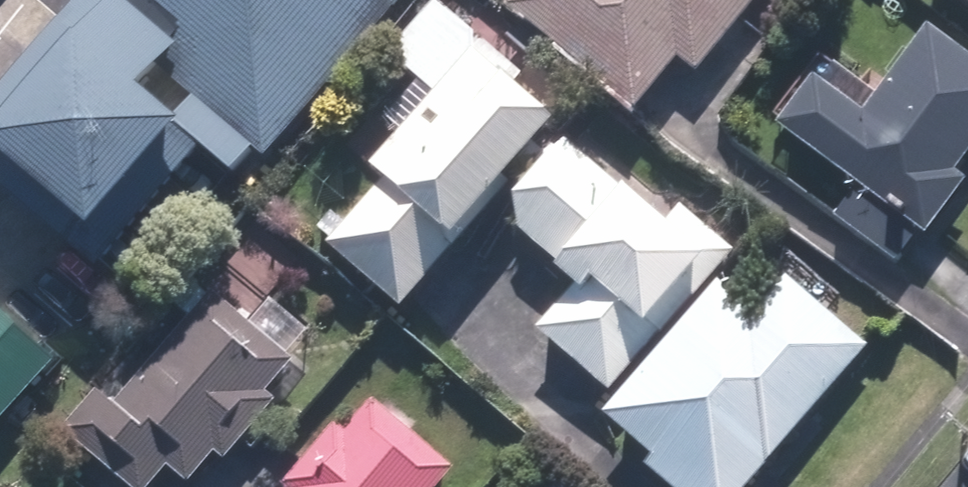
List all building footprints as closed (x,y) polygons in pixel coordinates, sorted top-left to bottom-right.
[(0,90),(0,209),(87,283),(192,159),(222,184),(244,158),(257,168),(400,0),(77,0),(0,90)] [(497,14),(627,122),(673,68),(690,82),(760,0),(509,0),(497,14)] [(967,21),(967,0),(939,0),(967,21)] [(318,254),(393,319),(502,194),(495,188),(546,130),(505,95),(514,85),(427,9),(382,61),(426,99),(362,173),(377,186),(318,254)] [(897,275),(960,187),(948,179),(967,151),(967,68),(919,33),(868,103),(816,65),(764,136),(846,196),(826,224),(897,275)] [(527,338),(599,400),(728,253),(677,210),(658,232),(557,145),(503,207),(511,238),(551,272),(543,282),(562,298),(527,338)] [(593,424),(643,467),(637,474),(652,486),(748,486),(863,356),(779,284),(748,320),(711,289),(593,424)] [(54,439),(112,486),(152,486),(161,476),(173,486),(190,486),(211,461),(221,469),(274,407),(264,399),(291,367),(207,296),(113,407),(94,391),(54,439)] [(0,307),(0,414),(53,353),(0,307)] [(450,478),(365,407),(340,437),(330,429),(282,486),(442,486),(450,478)]
